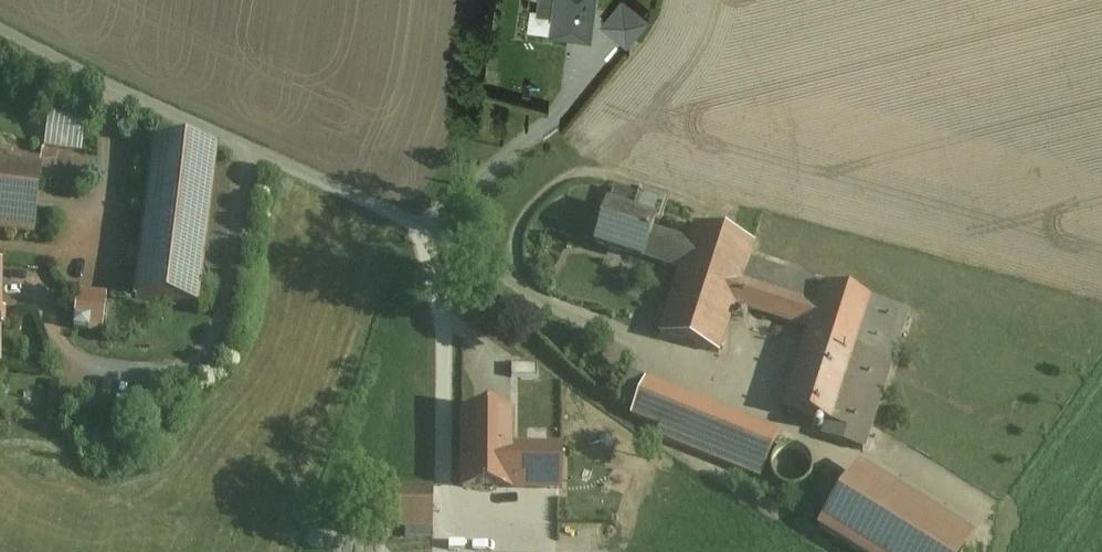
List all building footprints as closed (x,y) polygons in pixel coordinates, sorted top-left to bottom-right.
[(551,26),(572,29),(573,20),(590,22),(593,0),(555,0),(551,26)] [(646,20),(622,1),(604,24),(627,43),(646,20)] [(46,147),(82,148),(83,114),(46,113),(46,147)] [(216,147),(154,141),(135,300),(196,307),(216,147)] [(31,235),(39,169),(0,164),(0,232),(31,235)] [(643,258),(679,271),(687,243),(651,231),(653,224),(659,225),(667,201),(630,190),(628,194),(637,198),(632,215),(605,206),(593,245),(642,260),(643,258)] [(717,352),(734,305),(752,247),(753,244),(694,225),(687,243),(679,271),(658,335),(717,352)] [(734,305),(809,329),(822,287),(823,285),(762,266),(767,253),(752,247),(734,305)] [(907,313),(822,287),(809,329),(781,411),(826,424),(822,437),(862,451),(907,313)] [(104,298),(78,294),(72,331),(99,334),(104,298)] [(777,435),(643,381),(630,413),(658,425),(655,435),(760,477),(777,435)] [(463,488),(508,488),(509,448),(508,415),(463,414),(463,488)] [(808,480),(809,448),(777,446),(775,478),(808,480)] [(558,450),(509,448),(508,488),(557,488),(558,450)] [(430,538),(431,478),(387,478),(386,538),(430,538)] [(849,478),(818,528),(856,551),(963,551),(964,550),(849,478)]
